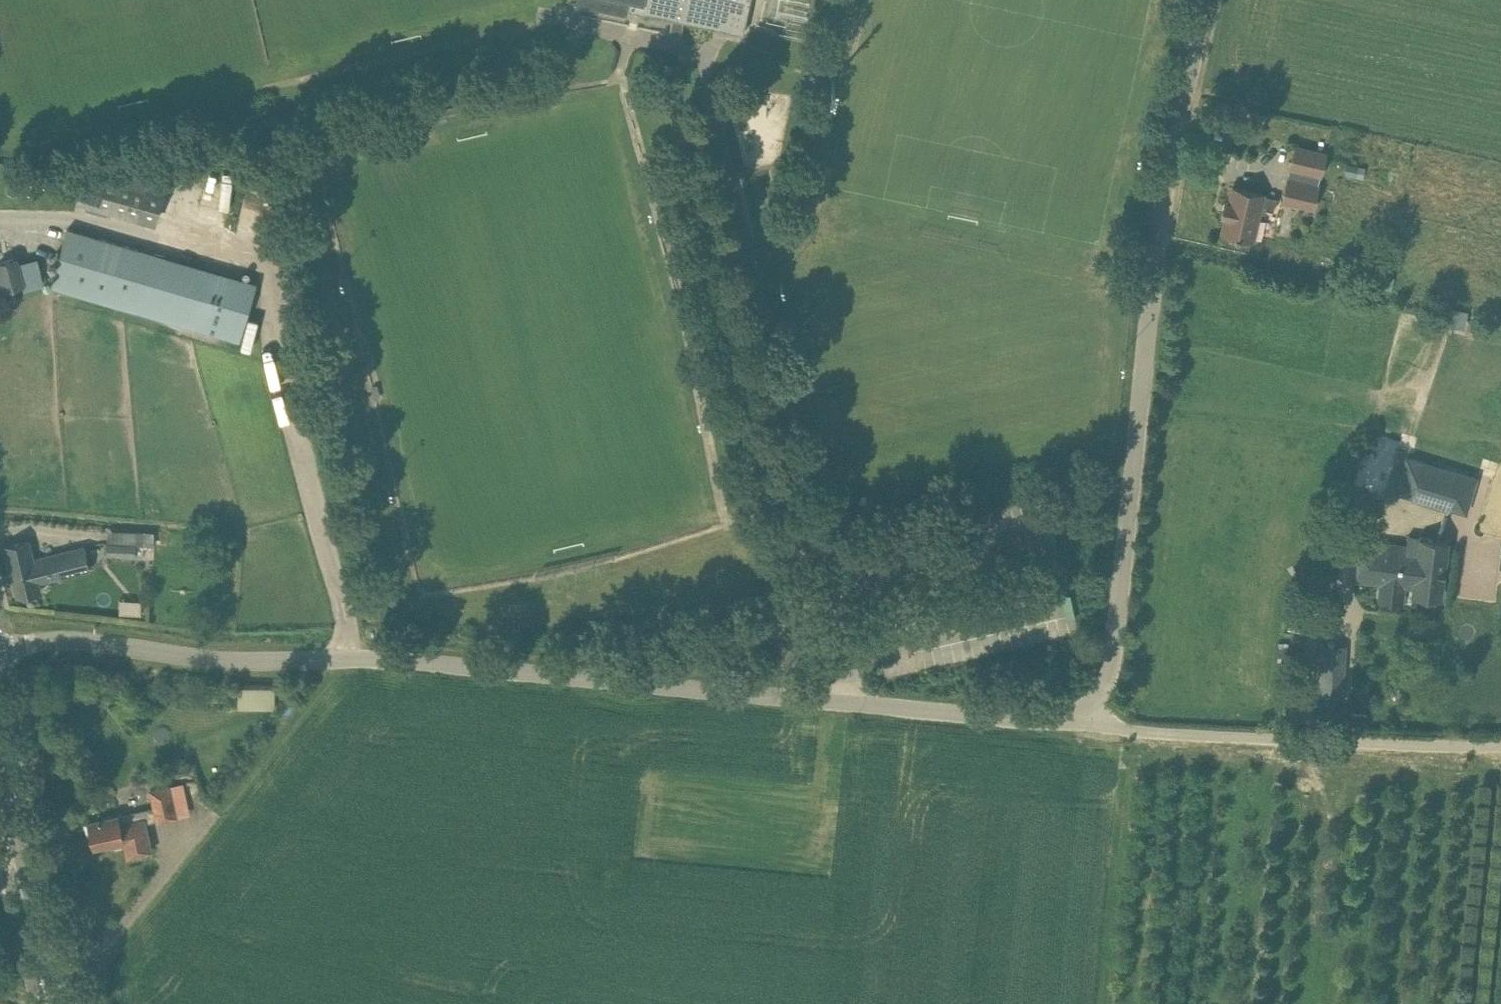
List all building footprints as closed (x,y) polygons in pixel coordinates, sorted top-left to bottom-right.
[(629,8),(744,33),(751,0),(631,0),(629,8)] [(1327,153),(1295,145),(1290,167),(1322,174),(1327,153)] [(166,189),(112,174),(87,167),(77,201),(157,225),(166,189)] [(27,202),(50,203),(51,175),(27,174),(27,202)] [(1314,207),(1319,186),(1287,179),(1282,200),(1314,207)] [(1274,210),(1277,197),(1264,194),(1264,193),(1232,186),(1229,202),(1225,201),(1222,215),(1225,216),(1222,232),(1236,235),(1235,236),(1239,237),(1240,236),(1254,239),(1261,207),(1274,210)] [(70,236),(67,235),(52,285),(241,339),(257,286),(233,278),(234,276),(155,254),(155,253),(92,235),(91,238),(70,232),(70,236)] [(3,283),(4,289),(26,284),(18,256),(0,261),(0,284),(3,283)] [(1474,479),(1409,459),(1400,491),(1464,510),(1474,479)] [(108,553),(137,555),(137,529),(108,529),(108,553)] [(1419,546),(1362,540),(1357,580),(1414,587),(1414,594),(1441,597),(1447,541),(1422,539),(1422,537),(1420,537),(1419,546)] [(28,540),(6,545),(18,596),(41,590),(39,581),(90,569),(84,545),(47,554),(48,556),(34,560),(28,540)] [(1344,644),(1324,643),(1322,692),(1342,693),(1344,644)] [(237,686),(236,708),(273,708),(273,687),(237,686)] [(200,751),(215,754),(217,743),(202,740),(200,751)] [(179,817),(178,817),(191,813),(184,782),(171,785),(171,784),(149,790),(152,806),(129,812),(88,821),(94,847),(112,843),(113,845),(125,842),(128,856),(154,850),(146,821),(157,819),(158,823),(179,817)]
